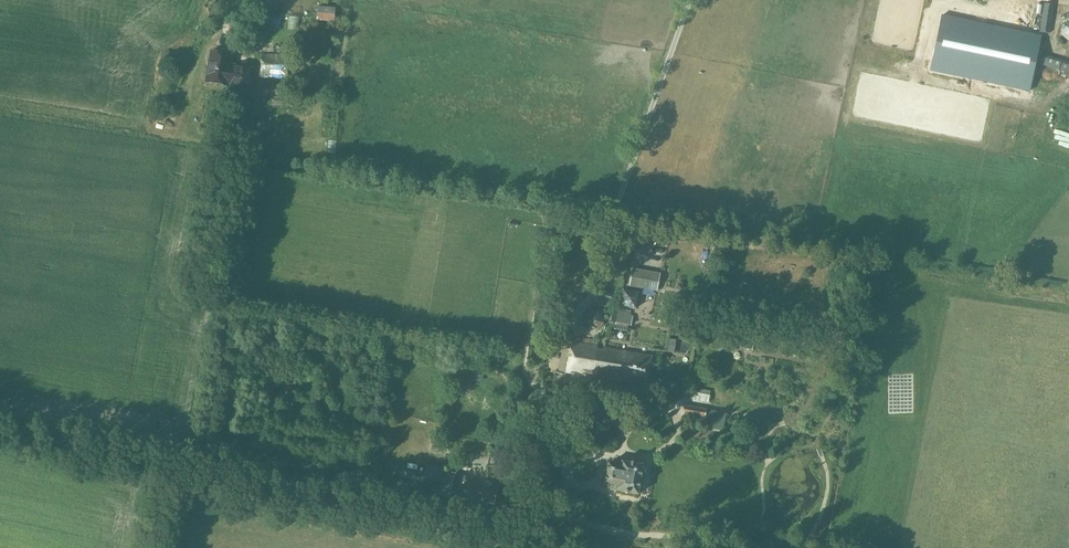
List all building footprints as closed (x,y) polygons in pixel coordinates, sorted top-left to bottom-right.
[(1008,10),(1011,0),(978,0),(978,3),(1008,10)] [(1032,0),(1013,0),(1012,25),(1031,25),(1032,0)] [(1050,34),(1054,5),(1045,4),(1040,33),(1050,34)] [(335,22),(336,8),(318,7),(317,21),(335,22)] [(943,16),(932,70),(1029,90),(1041,36),(943,16)] [(211,52),(206,83),(228,86),(228,85),(248,89),(251,69),(237,67),(236,68),(231,67),(233,56),(211,52)] [(288,78),(288,55),(262,55),(262,78),(288,78)] [(1045,67),(1059,71),(1062,61),(1047,58),(1045,67)] [(1062,62),(1060,71),(1068,74),(1068,63),(1062,62)] [(282,107),(283,97),(273,96),(272,106),(282,107)] [(659,275),(633,270),(631,284),(642,286),(642,288),(656,290),(659,275)] [(636,309),(639,292),(622,289),(619,305),(636,309)] [(597,305),(608,308),(611,295),(601,293),(597,305)] [(613,313),(611,323),(631,326),(633,316),(613,313)] [(592,335),(601,334),(601,323),(591,324),(592,335)] [(646,387),(651,357),(604,349),(603,351),(597,349),(597,348),(572,343),(567,372),(646,387)] [(675,390),(684,392),(686,380),(677,379),(675,390)] [(688,392),(687,399),(707,402),(708,395),(688,392)] [(684,407),(683,415),(705,418),(706,409),(684,407)] [(643,466),(621,462),(621,467),(608,465),(605,485),(617,487),(617,491),(639,496),(643,466)] [(442,471),(438,494),(454,497),(459,474),(442,471)] [(458,490),(457,498),(493,505),(496,489),(490,488),(491,482),(485,481),(484,487),(471,485),(469,492),(458,490)]
